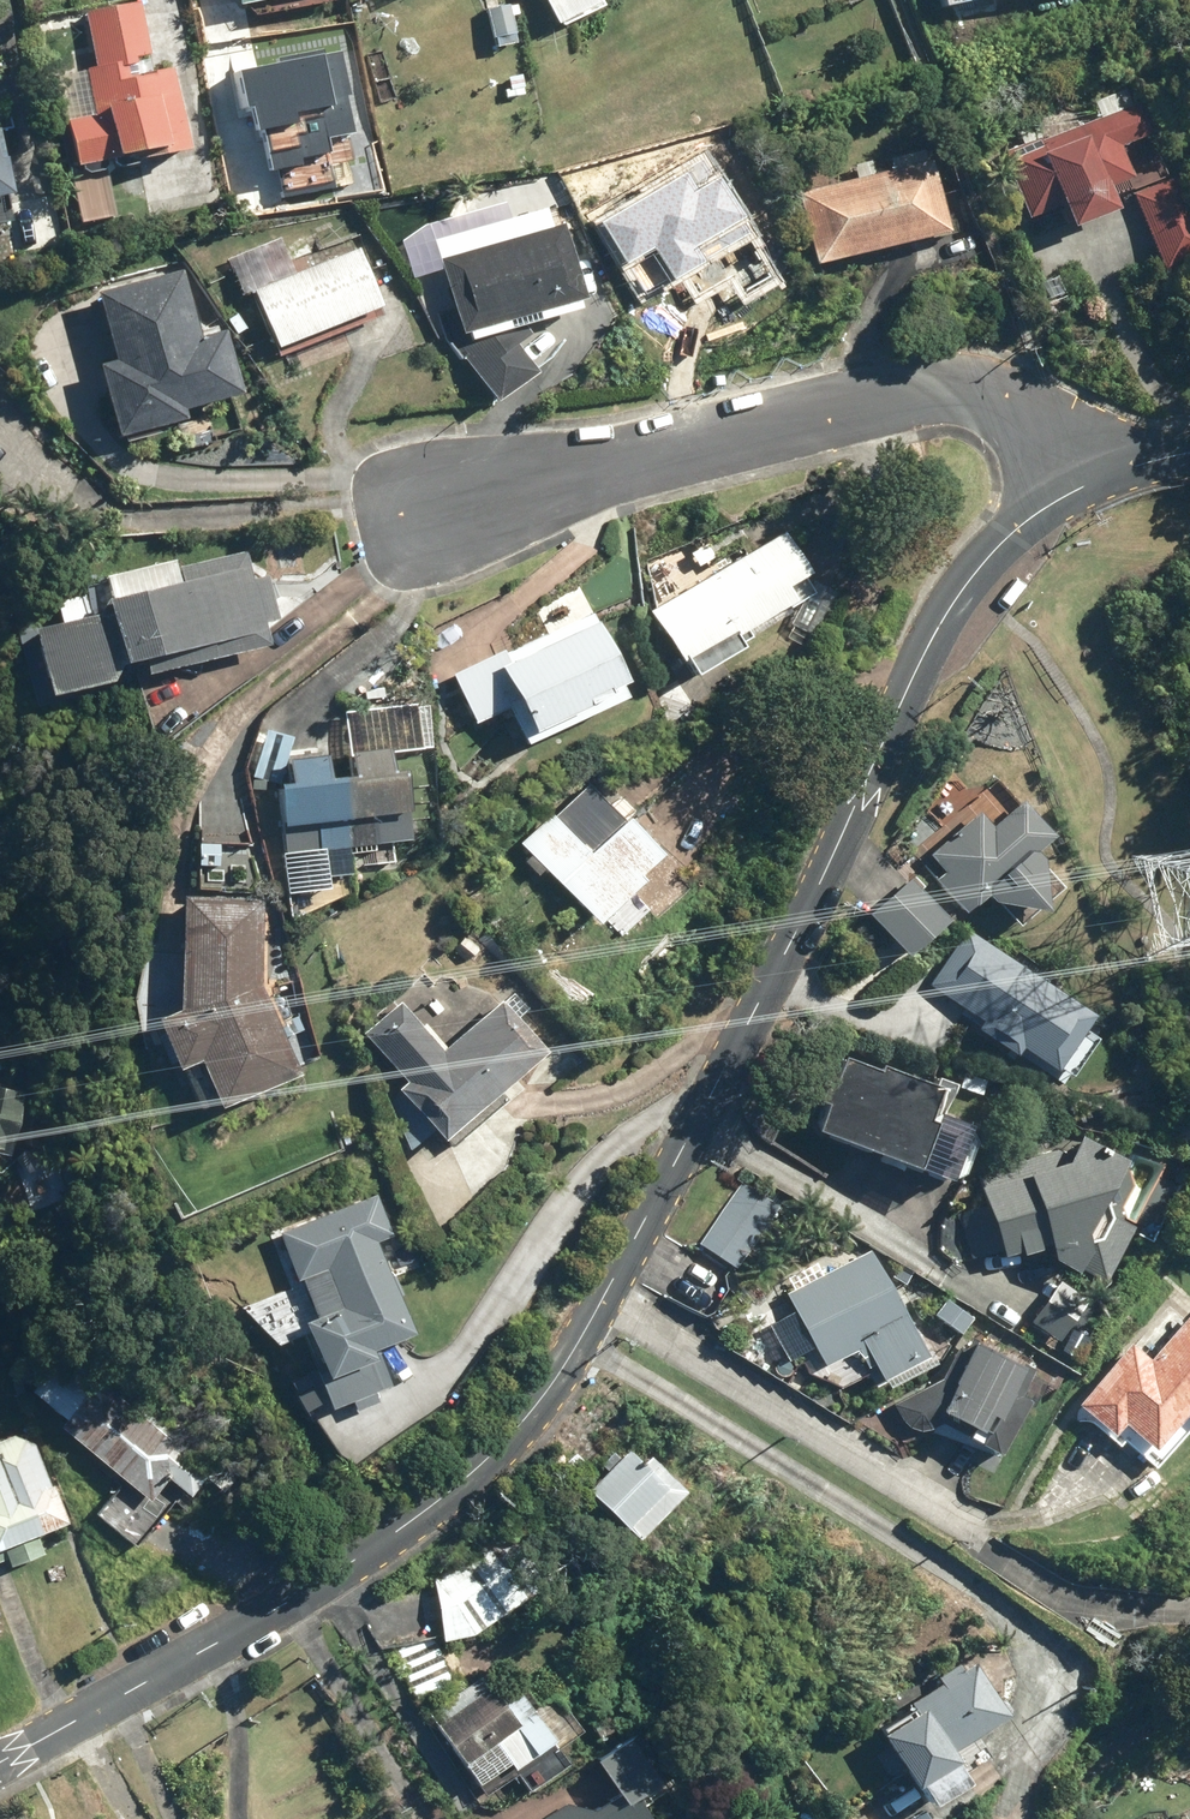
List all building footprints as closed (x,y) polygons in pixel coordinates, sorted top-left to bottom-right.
[(568,27),(610,4),(608,0),(553,0),(568,27)] [(114,148),(125,146),(126,152),(170,146),(171,153),(206,148),(193,62),(159,67),(149,3),(89,11),(97,69),(61,74),(67,122),(74,121),(80,162),(115,157),(114,148)] [(520,39),(516,5),(494,7),(498,41),(520,39)] [(293,116),(280,70),(221,86),(233,132),(293,116)] [(1119,185),(1133,181),(1141,178),(1131,147),(1144,143),(1134,112),(1007,153),(1017,182),(1020,181),(1033,218),(1070,205),(1076,224),(1127,208),(1119,185)] [(20,192),(17,165),(7,167),(5,154),(0,155),(0,194),(20,192)] [(955,232),(938,161),(805,193),(823,264),(955,232)] [(1172,176),(1135,188),(1163,272),(1189,263),(1189,230),(1172,176)] [(751,238),(715,177),(610,238),(646,299),(751,238)] [(587,297),(591,296),(569,225),(559,228),(552,206),(516,217),(510,199),(423,227),(406,243),(428,314),(441,312),(449,338),(462,357),(471,360),(503,397),(544,369),(511,330),(590,308),(587,297)] [(57,246),(55,200),(11,203),(14,248),(57,246)] [(299,273),(284,236),(244,252),(282,346),(386,304),(363,247),(299,273)] [(249,394),(233,328),(205,334),(190,271),(103,291),(118,358),(106,361),(124,434),(197,417),(195,407),(249,394)] [(808,577),(816,573),(791,530),(661,607),(702,677),(753,647),(746,636),(818,594),(808,577)] [(136,660),(139,659),(192,664),(277,643),(272,621),(283,619),(273,577),(255,582),(248,553),(182,569),(180,561),(106,578),(109,589),(59,601),(64,622),(43,626),(59,695),(140,676),(136,660)] [(514,654),(511,649),(458,677),(483,722),(512,707),(532,745),(589,714),(591,718),(636,694),(631,684),(642,678),(609,618),(603,621),(599,613),(594,615),(581,590),(539,613),(551,634),(514,654)] [(364,752),(367,777),(338,780),(336,759),(297,762),(299,783),(288,784),(295,852),(298,888),(328,886),(325,849),(419,841),(412,773),(396,774),(394,749),(364,752)] [(948,867),(940,876),(975,908),(990,892),(1024,923),(1064,880),(1051,867),(1049,854),(1043,849),(1060,831),(1022,795),(996,822),(984,810),(939,859),(948,867)] [(652,879),(649,876),(673,851),(635,815),(627,823),(604,801),(593,812),(576,796),(527,846),(605,921),(608,924),(652,879)] [(257,845),(240,804),(200,803),(200,897),(187,896),(186,1008),(164,1016),(184,1070),(207,1062),(228,1106),(307,1073),(272,993),(265,992),(268,899),(256,899),(257,845)] [(953,915),(915,875),(874,915),(912,955),(953,915)] [(987,1025),(1020,1043),(1022,1040),(1058,1060),(1091,1000),(980,939),(950,994),(991,1017),(987,1025)] [(405,1085),(447,1134),(551,1045),(506,993),(446,1044),(406,997),(366,1031),(409,1081),(405,1085)] [(882,1065),(845,1051),(819,1122),(958,1172),(979,1116),(940,1102),(948,1077),(886,1055),(882,1065)] [(1061,1148),(981,1174),(1007,1255),(1043,1244),(1118,1277),(1166,1166),(1083,1131),(1067,1167),(1061,1148)] [(739,1264),(777,1204),(740,1181),(702,1242),(739,1264)] [(328,1370),(320,1373),(333,1407),(392,1384),(377,1343),(417,1328),(382,1237),(393,1233),(378,1193),(282,1230),(316,1316),(309,1319),(328,1370)] [(869,1343),(893,1388),(937,1365),(876,1247),(789,1292),(796,1307),(769,1320),(791,1361),(820,1346),(829,1363),(869,1343)] [(1087,1296),(1060,1277),(1030,1317),(1058,1337),(1087,1296)] [(974,1314),(949,1297),(936,1316),(961,1332),(974,1314)] [(1161,1464),(1189,1430),(1189,1315),(1189,1314),(1154,1356),(1133,1338),(1076,1406),(1121,1444),(1128,1436),(1161,1464)] [(978,1337),(946,1404),(998,1428),(1002,1450),(1006,1452),(1030,1404),(1037,1407),(1050,1380),(1034,1373),(1038,1366),(978,1337)] [(99,1512),(141,1544),(173,1503),(182,1510),(214,1468),(65,1353),(35,1392),(70,1419),(65,1425),(129,1474),(99,1512)] [(56,1481),(53,1483),(35,1440),(30,1438),(22,1435),(13,1434),(0,1439),(0,1550),(72,1518),(56,1481)] [(630,1444),(590,1485),(641,1534),(687,1486),(655,1456),(649,1462),(630,1444)] [(444,1638),(476,1630),(555,1577),(520,1526),(438,1582),(444,1638)] [(1013,1711),(978,1659),(966,1667),(962,1660),(939,1675),(943,1681),(913,1702),(918,1709),(888,1729),(938,1801),(978,1774),(973,1765),(994,1751),(982,1732),(1013,1711)] [(558,1693),(541,1705),(522,1679),(503,1693),(486,1670),(437,1706),(445,1717),(436,1724),(488,1793),(519,1770),(532,1787),(570,1760),(560,1746),(584,1728),(558,1693)] [(627,1794),(589,1818),(657,1818),(646,1802),(674,1784),(639,1732),(602,1756),(627,1794)]
